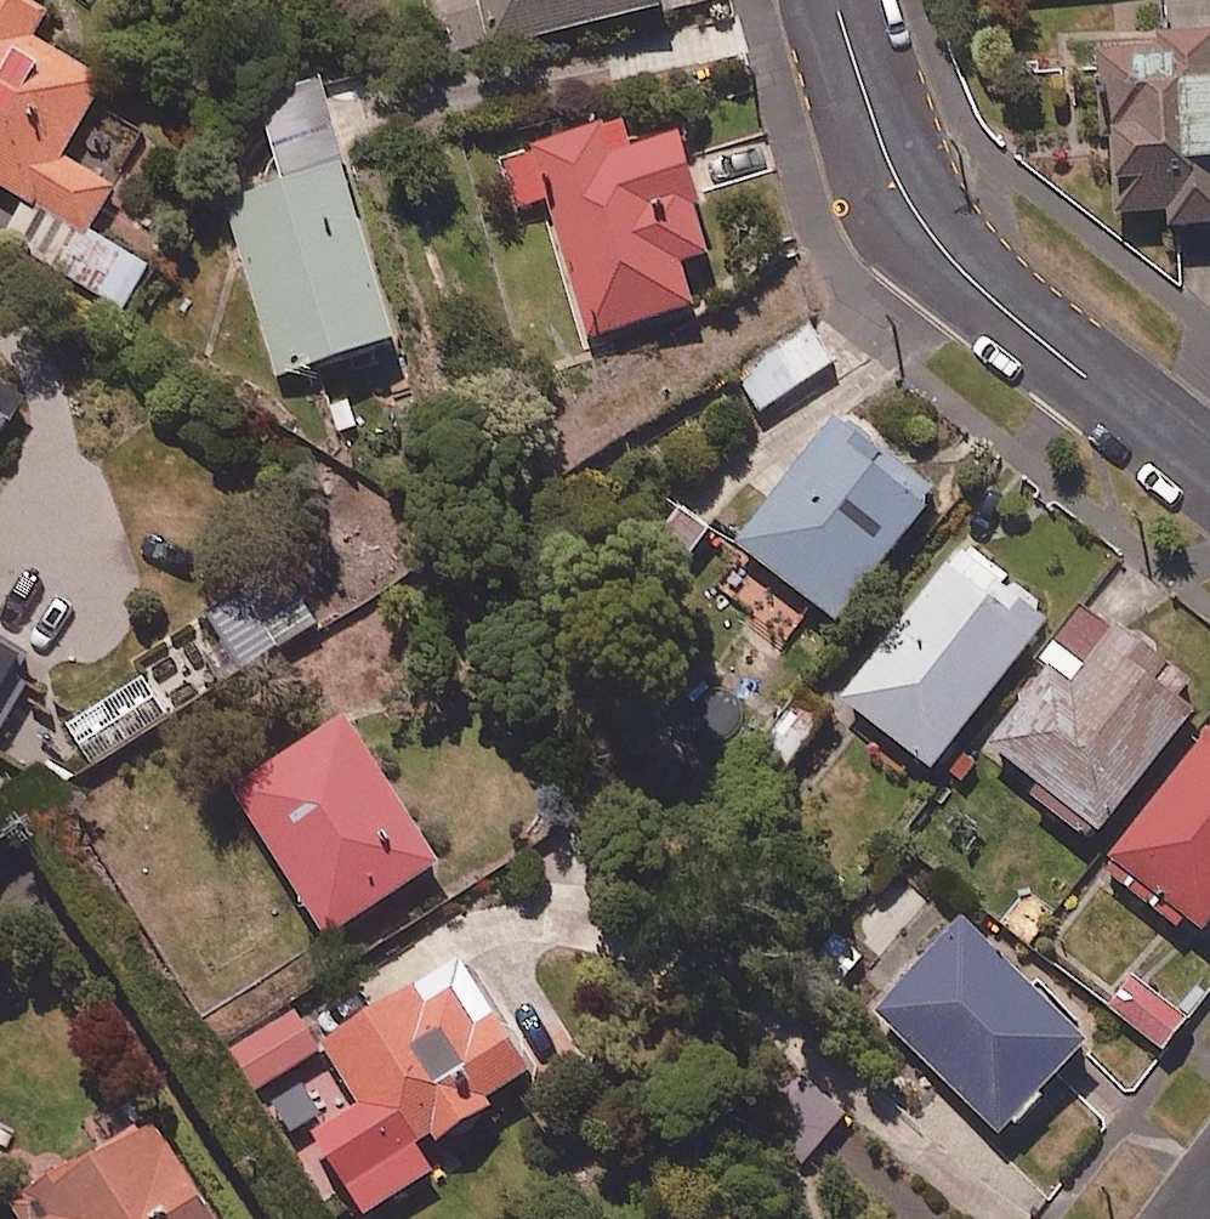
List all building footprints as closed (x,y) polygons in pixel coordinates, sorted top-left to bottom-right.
[(10,240),(128,311),(153,269),(95,234),(121,190),(70,159),(114,86),(41,41),(54,20),(22,0),(0,0),(0,185),(32,204),(10,240)] [(451,56),(671,12),(669,0),(440,0),(451,56)] [(1163,41),(1108,44),(1112,139),(1125,138),(1128,218),(1180,216),(1180,232),(1209,231),(1209,0),(1162,0),(1163,41)] [(406,347),(334,87),(270,105),(294,191),(236,207),(284,381),(406,347)] [(638,151),(631,124),(511,155),(524,205),(552,198),(588,341),(703,311),(694,273),(724,265),(691,138),(638,151)] [(839,365),(811,319),(734,365),(762,411),(839,365)] [(28,402),(0,385),(0,451),(28,402)] [(845,417),(742,547),(826,610),(845,625),(946,496),(845,417)] [(1062,618),(971,546),(848,701),(939,773),(1062,618)] [(1186,702),(1198,686),(1093,607),(1049,664),(1056,669),(992,753),(1108,841),(1203,714),(1186,702)] [(20,710),(9,703),(34,659),(0,639),(0,744),(20,710)] [(826,725),(796,699),(760,740),(790,766),(826,725)] [(449,869),(353,719),(238,793),(334,943),(449,869)] [(1209,939),(1209,938),(1209,748),(1116,864),(1209,939)] [(1098,1047),(968,923),(912,982),(903,972),(870,1007),(1009,1140),(1098,1047)] [(467,965),(331,1052),(364,1104),(317,1134),(372,1218),(441,1175),(431,1160),(545,1087),(467,965)] [(1193,1021),(1140,984),(1118,1016),(1171,1053),(1193,1021)] [(325,1054),(299,1014),(241,1051),(266,1090),(325,1054)] [(161,1129),(21,1218),(219,1218),(161,1129)]
